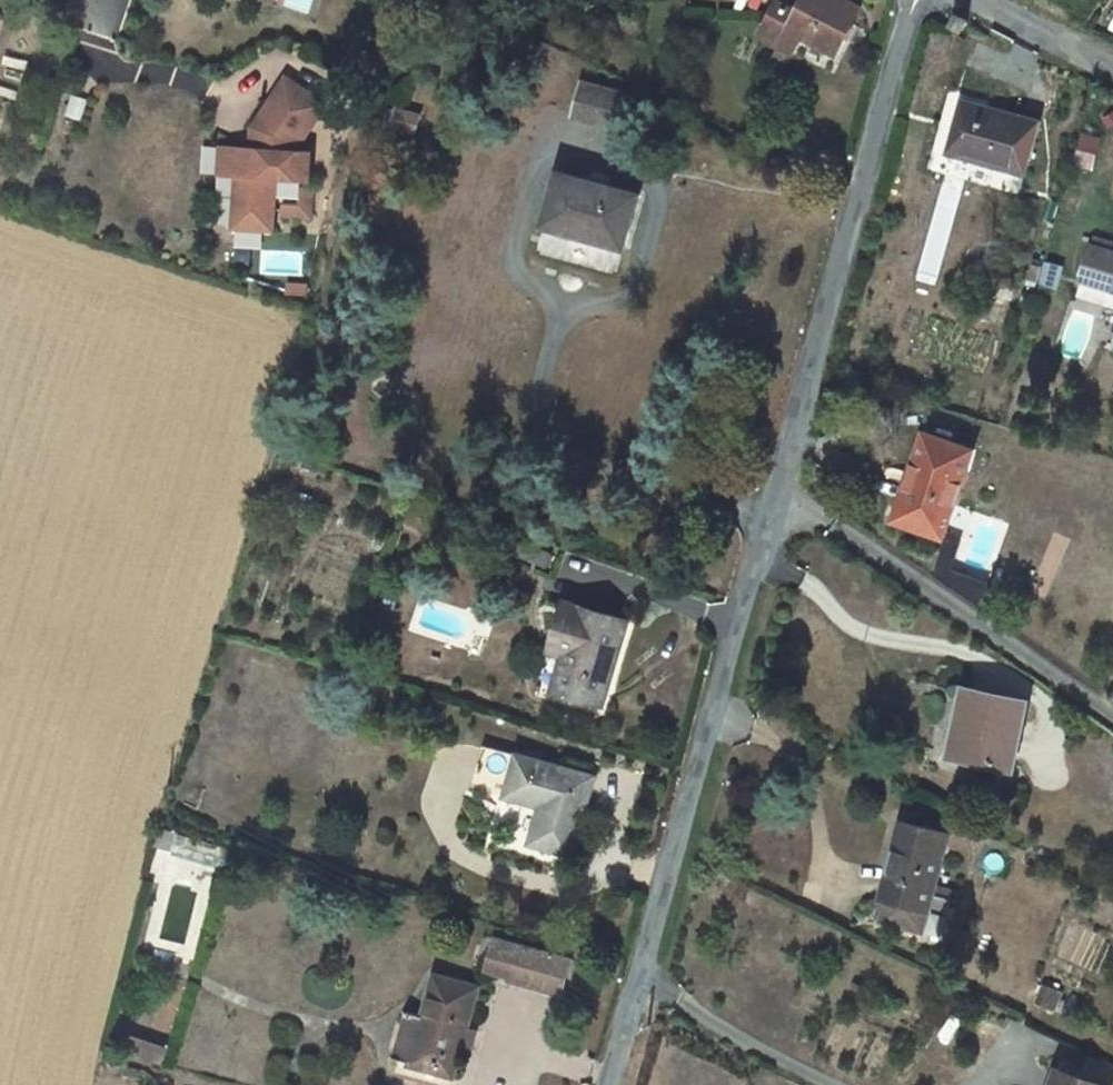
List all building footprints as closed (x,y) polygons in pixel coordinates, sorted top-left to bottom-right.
[(771,17),(760,37),(779,47),(792,55),(803,37),(836,55),(861,8),(846,0),(804,0),(798,11),(779,2),(771,17)] [(967,20),(957,16),(953,26),(963,30),(967,20)] [(792,55),(779,47),(766,72),(779,79),(792,55)] [(276,179),(308,181),(310,156),(299,155),(299,146),(327,105),(287,79),(269,106),(273,108),(258,130),(257,141),(264,146),(259,153),(257,151),(236,150),(234,176),(244,176),(243,194),(237,193),(235,229),(272,231),(276,179)] [(627,96),(585,84),(576,116),(618,128),(627,96)] [(1039,122),(962,100),(947,154),(1023,176),(1039,122)] [(386,122),(394,124),(398,112),(389,109),(386,122)] [(398,112),(394,124),(394,128),(416,133),(420,115),(399,109),(398,112)] [(1102,119),(1110,129),(1112,128),(1112,113),(1102,119)] [(1095,160),(1101,137),(1084,133),(1078,156),(1095,160)] [(234,176),(236,150),(223,149),(221,175),(234,176)] [(640,195),(560,174),(545,228),(625,249),(640,195)] [(283,206),(282,218),(310,219),(312,192),(301,191),(300,207),(283,206)] [(1091,245),(1081,281),(1112,291),(1112,252),(1091,245)] [(914,476),(899,522),(944,538),(974,450),(924,432),(910,475),(914,476)] [(319,470),(308,466),(305,474),(317,477),(319,470)] [(891,519),(899,522),(914,476),(910,475),(907,474),(891,519)] [(383,609),(393,613),(398,599),(388,596),(383,609)] [(567,605),(556,642),(585,650),(581,659),(577,657),(565,694),(602,704),(627,623),(567,605)] [(585,650),(556,642),(553,651),(566,655),(556,690),(565,694),(577,657),(581,659),(585,650)] [(1016,719),(1020,701),(964,691),(959,713),(965,715),(956,758),(1012,770),(1023,720),(1016,719)] [(1027,703),(1020,701),(1016,719),(1023,720),(1027,703)] [(571,856),(589,794),(566,788),(570,772),(484,746),(472,787),(541,807),(531,844),(571,856)] [(594,778),(570,772),(566,788),(589,794),(594,778)] [(950,834),(903,822),(891,866),(898,868),(889,901),(884,922),(923,932),(930,904),(933,896),(952,901),(957,903),(959,894),(935,888),(950,834)] [(891,866),(882,899),(889,901),(898,868),(891,866)] [(952,901),(933,896),(930,904),(950,909),(952,901)] [(571,961),(497,942),(489,971),(513,977),(512,981),(562,995),(571,961)] [(454,1078),(464,1046),(469,1027),(480,988),(435,974),(422,1017),(405,1012),(392,1058),(408,1063),(408,1065),(454,1078)] [(1057,991),(1044,985),(1037,1002),(1050,1007),(1057,991)] [(478,1030),(469,1027),(464,1046),(472,1048),(478,1030)] [(168,1048),(150,1044),(146,1058),(164,1063),(168,1048)] [(1053,1084),(1097,1084),(1059,1071),(1053,1084)]
